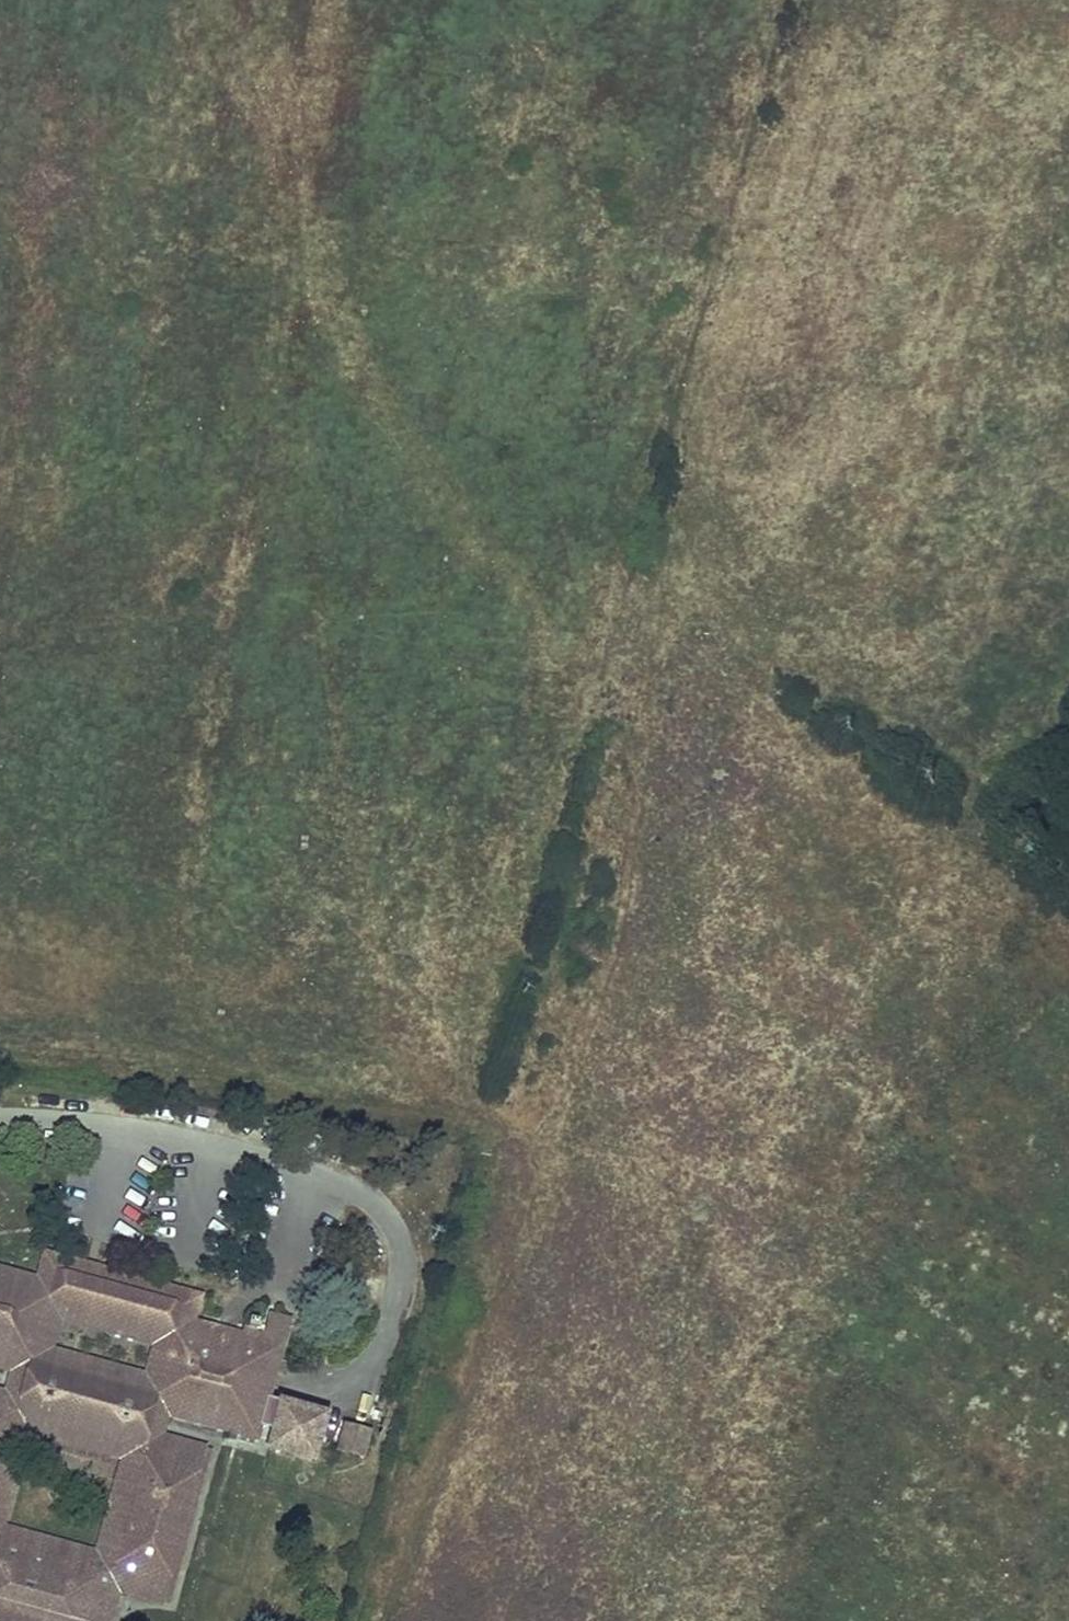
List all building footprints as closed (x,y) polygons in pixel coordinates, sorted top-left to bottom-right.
[(287,1322),(271,1318),(265,1337),(254,1334),(257,1323),(249,1321),(246,1330),(243,1329),(241,1336),(192,1323),(199,1298),(46,1255),(38,1281),(0,1270),(0,1366),(15,1370),(47,1350),(50,1338),(54,1340),(58,1326),(54,1325),(57,1313),(83,1321),(82,1324),(157,1345),(154,1354),(150,1353),(147,1366),(151,1367),(147,1379),(166,1414),(256,1438),(260,1426),(274,1430),(269,1448),(314,1460),(319,1441),(297,1435),(305,1409),(267,1398),(287,1322)] [(166,1414),(147,1379),(47,1350),(15,1370),(8,1394),(25,1428),(125,1456),(160,1437),(166,1414)] [(0,1392),(0,1518),(3,1506),(8,1507),(23,1454),(18,1453),(25,1428),(8,1394),(0,1392)] [(319,1441),(326,1414),(305,1409),(297,1435),(319,1441)] [(382,1423),(385,1413),(375,1409),(372,1420),(382,1423)] [(368,1432),(347,1426),(340,1449),(362,1456),(368,1432)] [(118,1591),(167,1604),(209,1450),(160,1437),(125,1456),(118,1480),(114,1479),(93,1555),(72,1549),(74,1545),(21,1531),(20,1535),(5,1531),(0,1521),(0,1620),(110,1620),(118,1591)]
